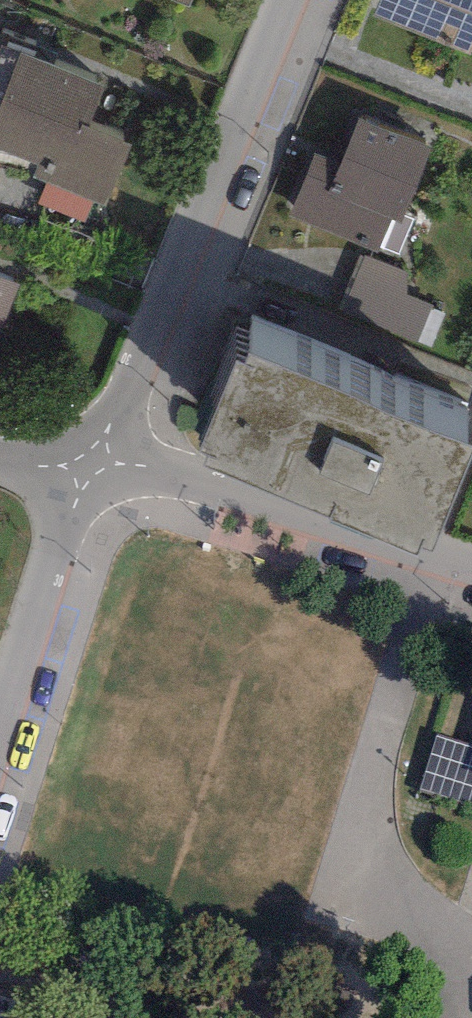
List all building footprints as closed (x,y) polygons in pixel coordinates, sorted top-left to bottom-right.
[(471,51),(471,0),(379,0),(372,16),(470,56),(471,51)] [(34,178),(47,183),(94,202),(106,206),(131,144),(88,128),(104,86),(34,59),(37,51),(1,37),(0,41),(0,149),(39,164),(34,178)] [(404,214),(431,147),(359,118),(340,165),(314,155),(290,217),(379,253),(381,247),(399,254),(413,218),(404,214)] [(86,223),(94,202),(47,183),(39,204),(86,223)] [(409,273),(360,256),(339,313),(418,346),(435,306),(405,293),(409,273)] [(22,283),(0,276),(0,344),(22,283)] [(206,465),(418,554),(421,545),(433,550),(471,458),(471,444),(250,351),(244,365),(236,362),(199,450),(210,455),(206,465)] [(437,737),(421,789),(471,805),(471,747),(437,737)]
